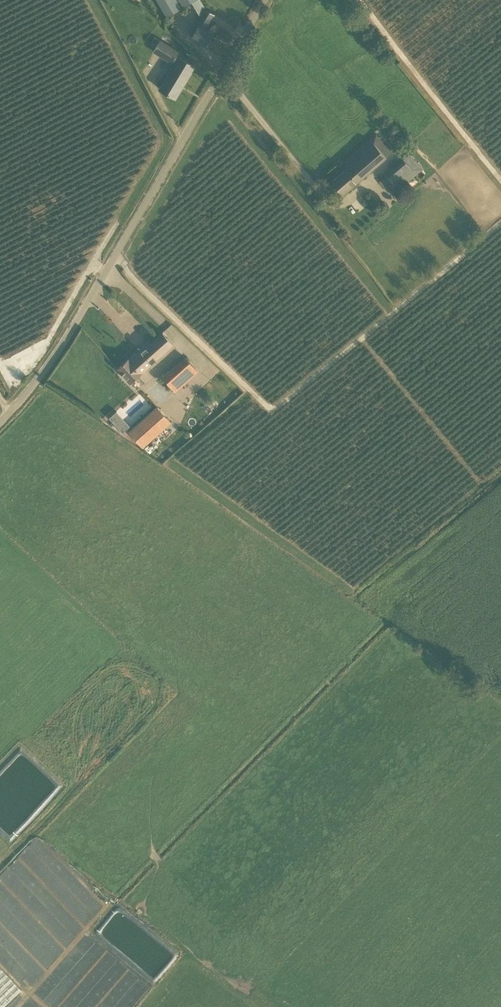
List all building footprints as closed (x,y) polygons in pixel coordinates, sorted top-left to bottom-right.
[(200,0),(157,0),(166,17),(191,2),(200,15),(195,23),(200,27),(194,38),(205,45),(213,33),(206,29),(215,14),(205,8),(200,0)] [(172,63),(179,51),(154,36),(150,44),(156,47),(153,52),(172,63)] [(175,98),(194,66),(178,56),(159,88),(175,98)] [(344,196),(392,153),(376,133),(342,164),(346,168),(331,182),(344,196)] [(399,189),(423,169),(410,153),(385,174),(386,175),(379,182),(388,192),(395,185),(399,189)] [(130,382),(173,344),(163,332),(150,343),(149,341),(117,368),(130,382)] [(175,391),(198,371),(185,357),(163,377),(175,391)] [(136,429),(131,433),(142,445),(171,421),(159,410),(159,409),(145,421),(136,429)] [(116,411),(109,417),(122,432),(129,426),(116,411)] [(21,989),(0,966),(0,1006),(2,1006),(21,989)]
